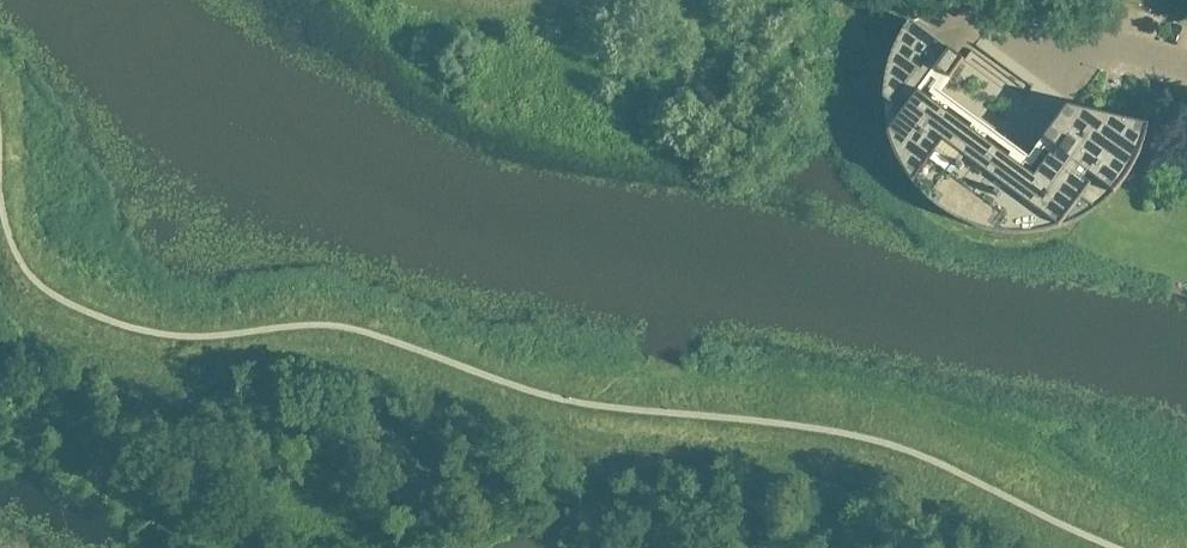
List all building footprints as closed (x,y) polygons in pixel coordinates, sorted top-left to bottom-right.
[(1036,176),(960,120),(922,92),(938,70),(950,79),(965,59),(912,21),(911,20),(906,26),(905,28),(903,31),(901,36),(899,39),(896,45),(893,52),(891,59),(889,63),(888,70),(886,78),(885,85),(885,88),(884,93),(884,100),(884,103),(884,107),(885,114),(886,121),(887,128),(889,135),(890,139),(893,146),(896,153),(899,160),(901,164),(904,170),(909,177),(913,183),(918,188),(923,194),(928,199),(934,204),(940,208),(946,212),(952,216),(956,218),(966,223),(973,226),(980,228),(988,230),(991,231),(999,232),(1006,233),(1013,233),(1021,233),(1028,233),(1035,232),(1043,231),(1046,230),(1053,228),(1060,226),(1067,224),(1074,221),(1081,218),(1087,214),(1093,210),(1097,208),(1103,203),(1108,198),(1113,193),(1118,188),(1123,183),(1127,177),(1131,171),(1135,165),(1138,158),(1141,152),(1144,145),(1146,138),(1148,131),(1149,124),(1068,105),(1043,138),(1060,150),(1056,156),(1052,154),(1048,159),(1036,176)]
